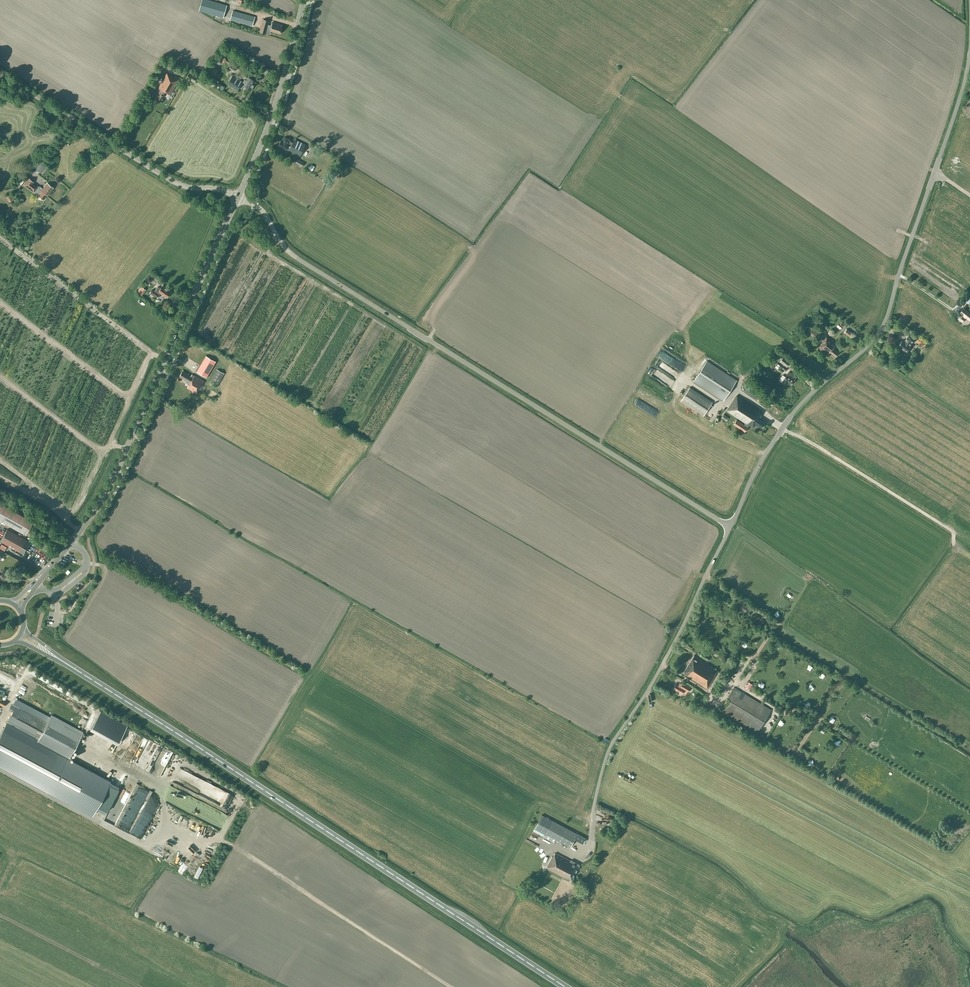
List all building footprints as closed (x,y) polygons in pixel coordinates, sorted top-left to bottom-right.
[(224,18),(227,5),(209,0),(202,0),(199,10),(224,18)] [(255,25),(253,24),(255,17),(233,10),(230,20),(252,26),(253,26),(255,26),(255,25)] [(276,24),(271,22),(271,25),(268,24),(269,20),(263,19),(260,31),(266,33),(267,30),(280,33),(281,28),(282,25),(276,24)] [(167,73),(159,87),(157,90),(161,92),(158,96),(157,99),(161,101),(163,99),(167,92),(170,94),(179,79),(167,73)] [(246,80),(245,79),(243,82),(233,75),(227,84),(238,90),(240,87),(241,88),(243,85),(245,87),(251,90),(256,82),(251,78),(248,77),(246,80)] [(293,142),(290,141),(290,140),(284,137),(282,141),(281,140),(278,145),(283,147),(283,148),(286,149),(300,156),(306,144),(294,139),(293,142)] [(33,182),(29,178),(24,184),(34,191),(44,199),(47,194),(47,195),(53,187),(47,183),(43,188),(40,186),(38,186),(37,187),(32,183),(33,182)] [(161,288),(158,286),(155,291),(152,289),(150,292),(157,297),(160,294),(160,292),(167,297),(171,291),(163,285),(161,288)] [(960,312),(964,315),(961,319),(963,321),(966,317),(969,320),(969,313),(964,308),(960,312)] [(810,327),(807,332),(816,339),(819,335),(810,327)] [(846,329),(844,332),(850,337),(853,334),(846,329)] [(909,345),(914,339),(908,335),(904,341),(902,340),(901,341),(900,341),(898,343),(899,344),(898,345),(903,349),(904,351),(905,352),(907,352),(911,347),(909,345)] [(828,353),(829,351),(835,356),(839,352),(832,347),(836,343),(827,336),(821,343),(822,343),(819,347),(828,353)] [(930,341),(928,340),(927,342),(919,336),(915,341),(924,347),(924,346),(926,347),(930,341)] [(206,355),(197,371),(207,377),(216,361),(206,355)] [(783,356),(780,361),(786,366),(790,361),(783,356)] [(707,360),(693,381),(723,400),(737,380),(707,360)] [(210,382),(217,386),(224,373),(217,369),(210,382)] [(191,376),(182,371),(179,375),(188,380),(187,382),(189,384),(187,387),(197,393),(204,381),(192,374),(191,376)] [(781,382),(786,385),(788,382),(791,384),(796,377),(789,371),(784,379),(781,382)] [(739,395),(754,403),(756,399),(758,400),(761,395),(741,385),(739,389),(742,391),(739,395)] [(681,401),(703,415),(712,402),(689,387),(681,401)] [(753,427),(756,423),(762,427),(765,422),(759,419),(760,416),(760,415),(762,411),(737,395),(727,410),(745,422),(744,425),(736,420),(734,424),(745,431),(748,427),(747,427),(749,424),(753,427)] [(769,403),(766,408),(778,414),(780,410),(769,403)] [(0,508),(0,520),(26,535),(33,521),(2,504),(0,508)] [(7,529),(0,541),(23,554),(30,541),(7,529)] [(724,657),(727,652),(717,645),(713,651),(724,657)] [(703,651),(700,655),(708,660),(710,656),(703,651)] [(707,688),(715,675),(714,674),(717,670),(698,658),(699,658),(694,655),(683,673),(707,688)] [(773,676),(779,670),(776,666),(772,670),(773,672),(771,674),(773,676)] [(682,684),(679,683),(678,685),(676,683),(673,688),(682,693),(684,689),(688,691),(690,687),(683,682),(682,684)] [(720,709),(757,732),(771,710),(742,692),(739,690),(734,687),(727,697),(720,709)] [(72,804),(90,769),(69,758),(83,732),(51,715),(53,711),(18,692),(9,709),(13,711),(0,734),(0,766),(72,804)] [(83,731),(88,734),(91,728),(86,725),(83,731)] [(96,732),(92,740),(96,742),(101,735),(96,732)] [(124,756),(132,734),(125,732),(123,738),(121,738),(119,741),(112,739),(109,745),(111,746),(110,748),(112,749),(111,751),(124,756)] [(103,748),(105,742),(107,743),(109,737),(102,735),(98,747),(103,748)] [(163,748),(155,759),(157,760),(156,761),(160,764),(169,751),(163,748)] [(159,777),(161,772),(171,777),(172,777),(174,775),(173,771),(176,766),(172,766),(172,762),(167,762),(162,771),(161,764),(155,776),(159,777)] [(99,770),(94,776),(97,779),(102,772),(99,770)] [(570,847),(577,833),(541,814),(537,823),(534,828),(570,847)] [(552,856),(546,867),(571,880),(580,864),(571,859),(570,861),(555,853),(553,857),(552,856)]
